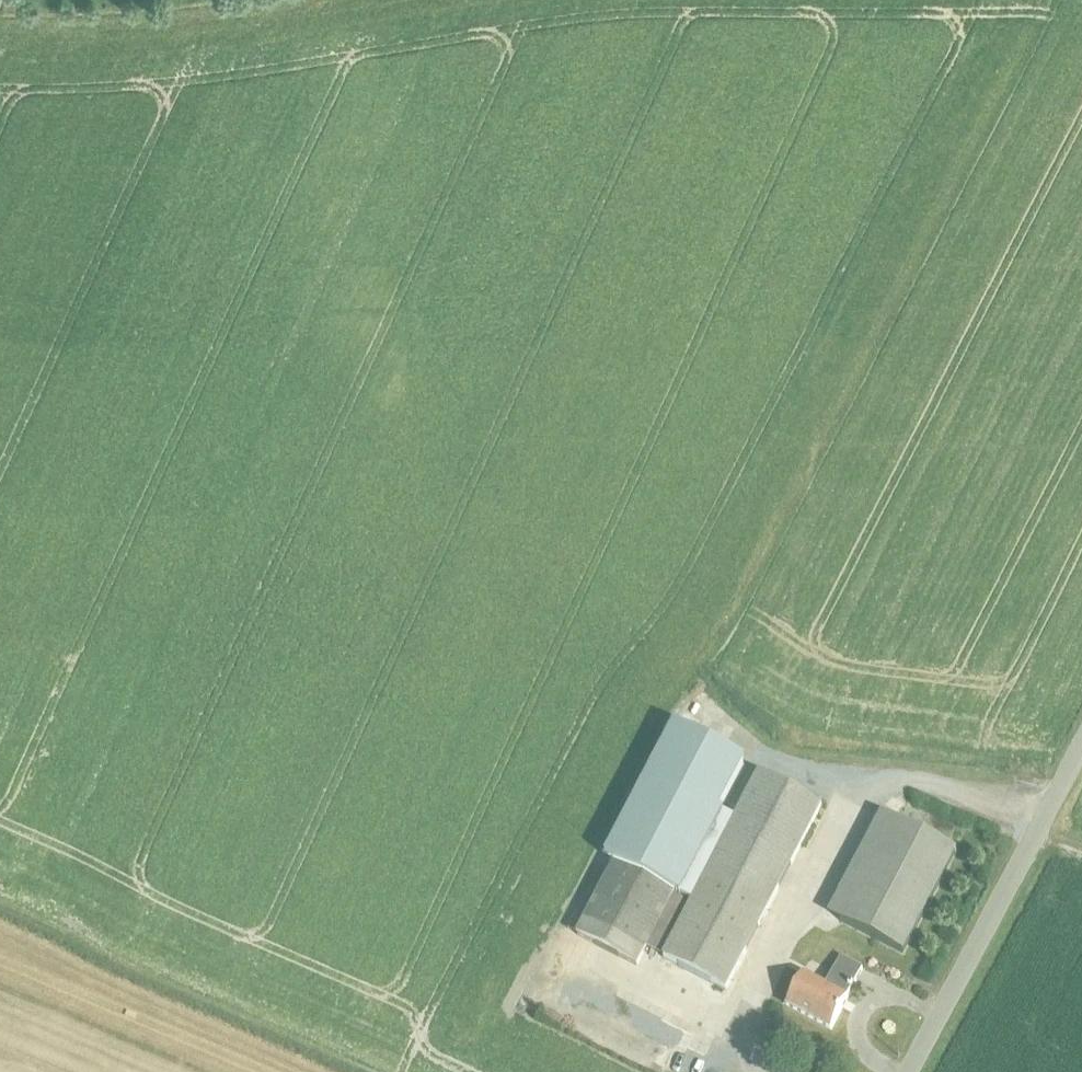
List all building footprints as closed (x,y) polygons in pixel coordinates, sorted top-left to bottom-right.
[(582,898),(567,928),(578,934),(577,936),(638,969),(648,951),(664,959),(664,960),(728,993),(824,809),(760,775),(735,820),(720,812),(746,763),(675,726),(606,859),(612,863),(592,903),(582,898)] [(882,815),(829,916),(904,955),(956,854),(882,815)] [(804,975),(787,1008),(832,1031),(860,976),(863,970),(842,959),(827,987),(804,975)]
